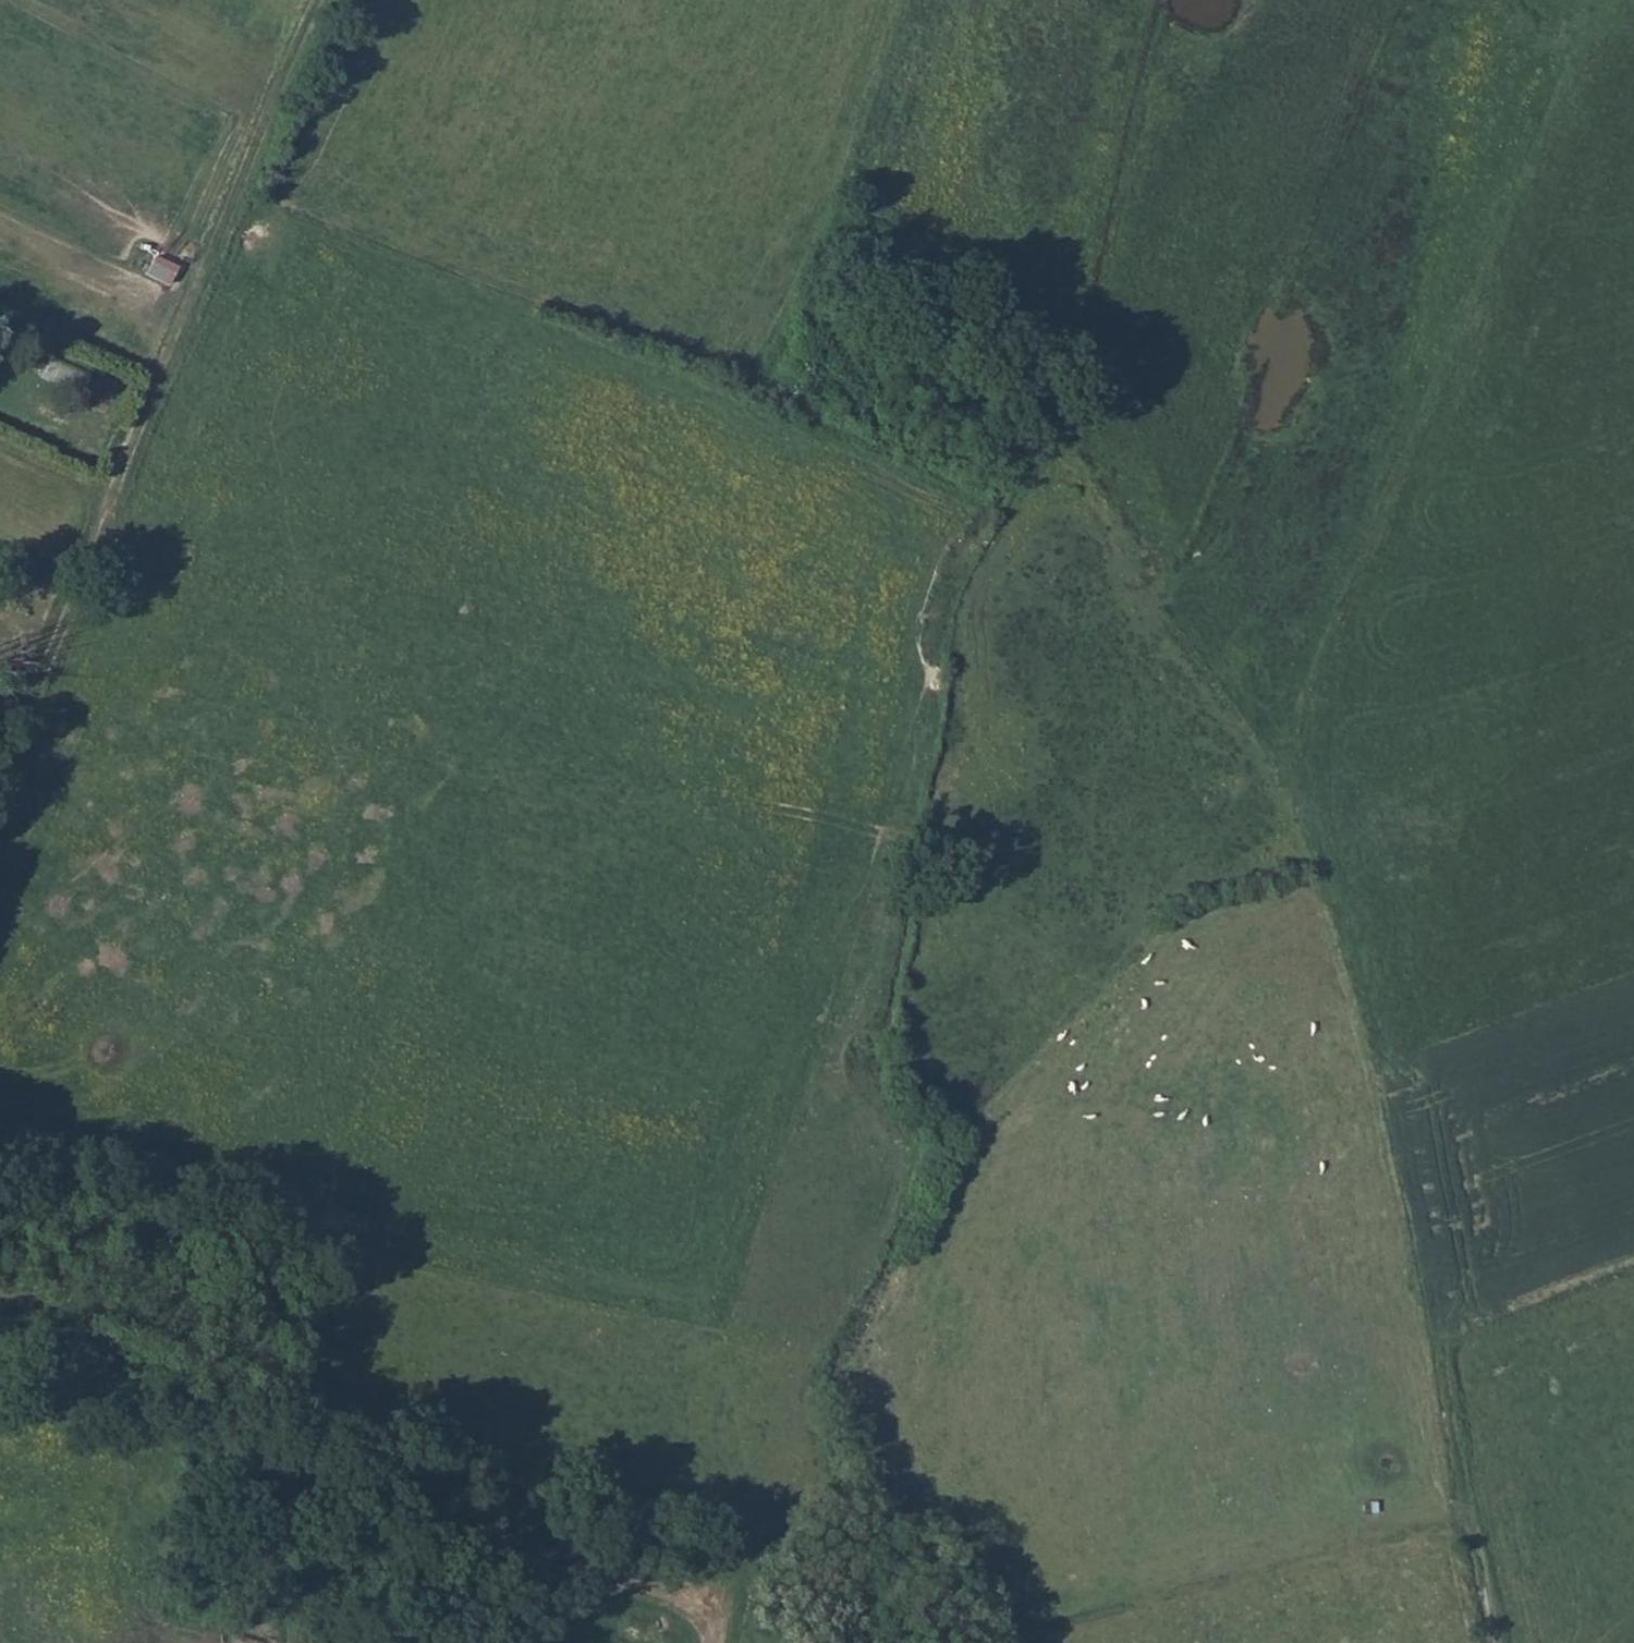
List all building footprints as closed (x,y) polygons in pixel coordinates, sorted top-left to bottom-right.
[(168,286),(173,276),(150,265),(145,275),(168,286)]
